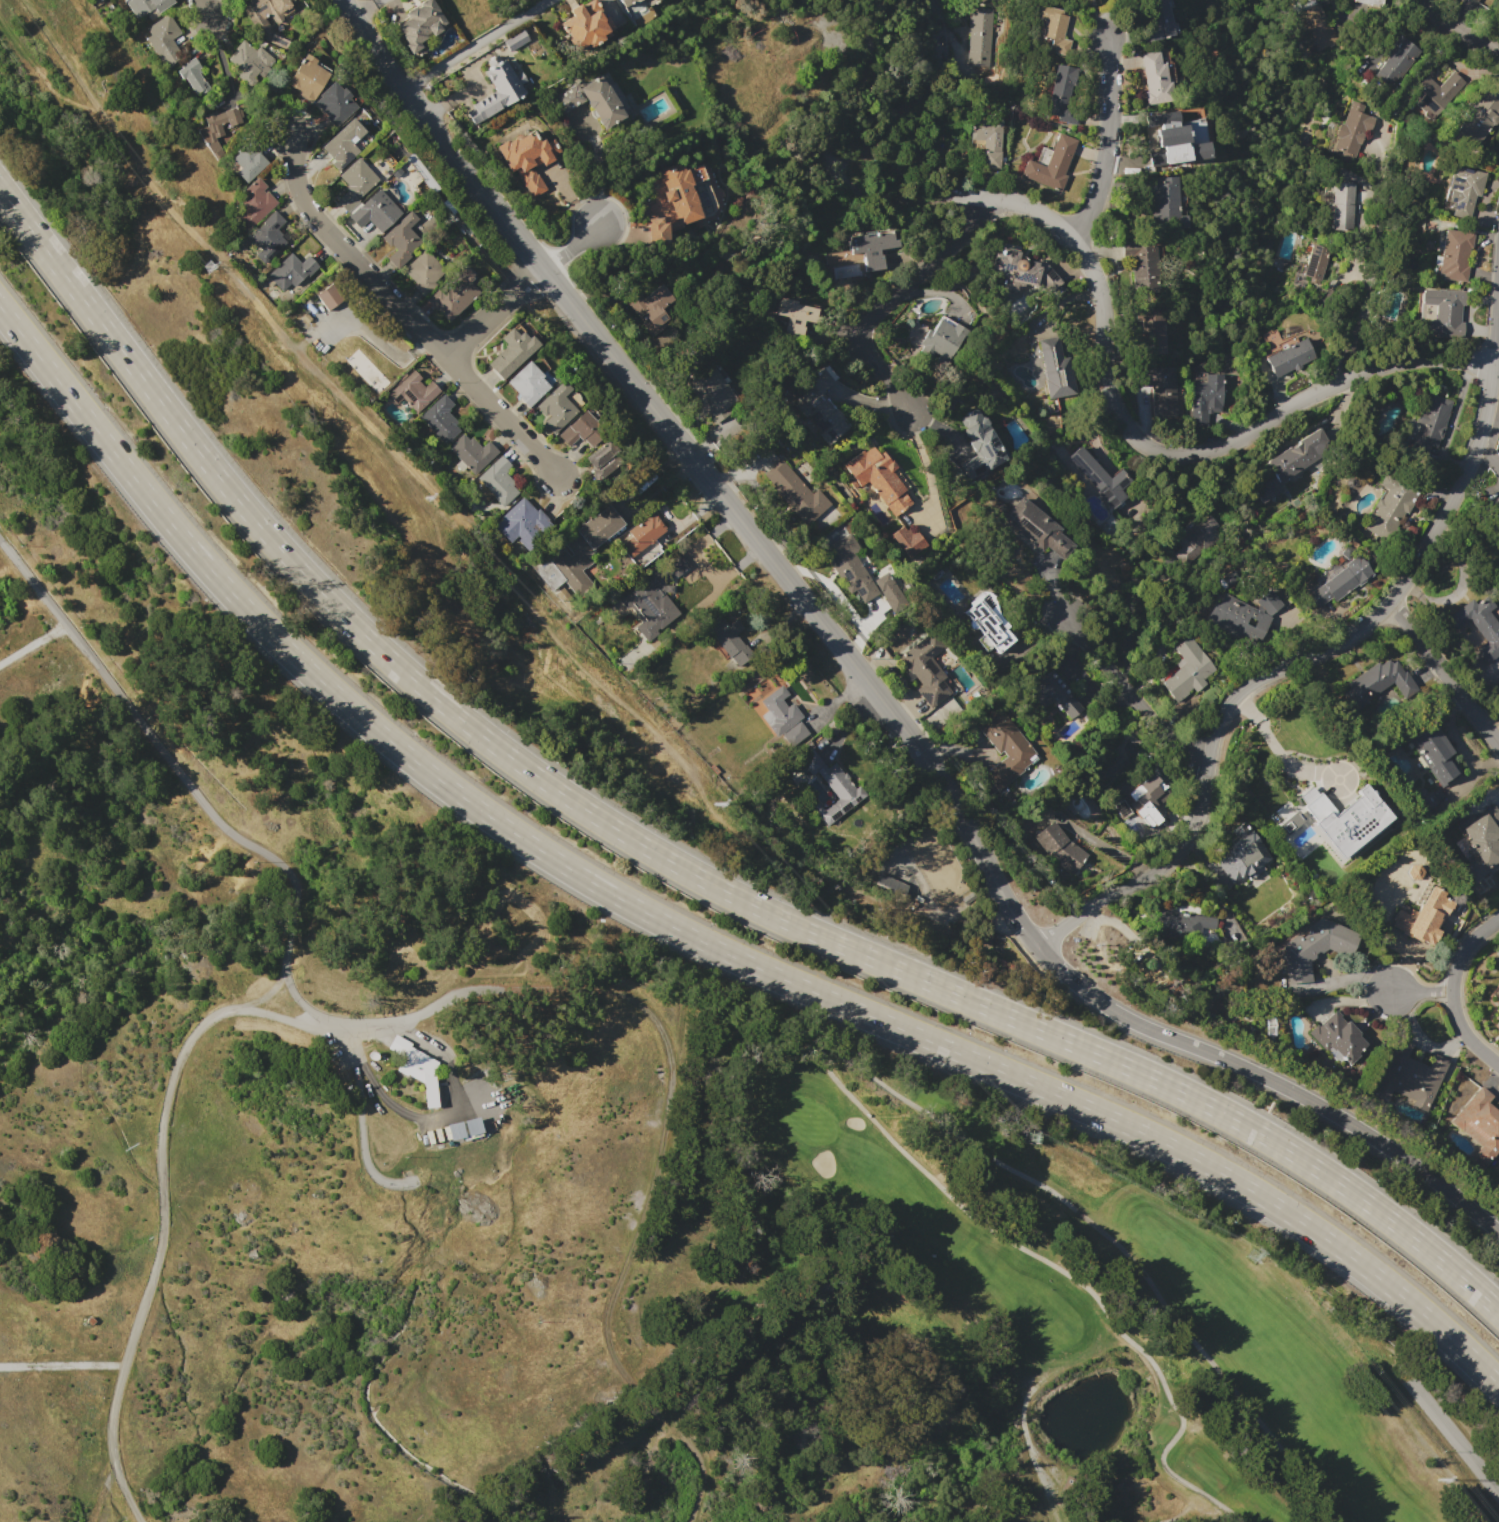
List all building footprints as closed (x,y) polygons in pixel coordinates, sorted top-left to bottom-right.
[(125,3),(129,0),(176,0),(177,1),(141,26),(125,3)] [(238,8),(249,0),(294,0),(302,12),(277,28),(271,20),(268,22),(275,32),(261,42),(238,8)] [(417,3),(422,0),(432,0),(438,10),(437,11),(447,26),(432,36),(429,32),(425,35),(426,37),(419,42),(425,53),(414,60),(404,45),(406,44),(402,36),(403,36),(401,32),(400,33),(396,26),(401,23),(401,22),(407,18),(403,12),(414,5),(416,8),(419,6),(417,3)] [(556,19),(589,0),(593,0),(603,17),(608,15),(615,27),(609,31),(612,35),(577,55),(556,19)] [(631,16),(619,0),(655,0),(631,16)] [(1134,4),(1152,0),(1170,0),(1171,8),(1169,8),(1173,23),(1175,23),(1178,34),(1144,42),(1134,4)] [(1035,4),(1063,10),(1062,15),(1068,16),(1063,39),(1070,41),(1066,56),(1047,52),(1050,41),(1040,39),(1044,20),(1033,17),(1035,4)] [(1318,4),(1336,35),(1318,45),(1317,42),(1313,44),(1301,23),(1309,18),(1305,11),(1318,4)] [(971,8),(994,9),(991,66),(968,65),(971,8)] [(169,13),(182,34),(172,40),(178,50),(160,61),(145,39),(151,35),(146,27),(169,13)] [(521,29),(528,41),(509,52),(502,40),(521,29)] [(1400,34),(1419,48),(1384,95),(1368,83),(1388,55),(1385,53),(1400,34)] [(235,48),(243,39),(281,70),(265,89),(230,60),(238,50),(235,48)] [(1141,53),(1159,50),(1159,49),(1166,48),(1168,60),(1172,63),(1175,83),(1172,83),(1174,100),(1149,104),(1141,53)] [(195,57),(202,68),(198,70),(208,85),(195,93),(180,69),(183,68),(181,65),(195,57)] [(310,57),(333,72),(326,87),(315,101),(289,85),(301,69),(310,57)] [(503,59),(513,76),(521,71),(527,81),(519,85),(524,93),(473,125),(465,112),(473,107),(472,105),(495,90),(483,72),(503,59)] [(1046,115),(1057,64),(1077,68),(1073,86),(1071,85),(1066,107),(1068,108),(1067,111),(1079,114),(1076,125),(1056,121),(1057,117),(1046,115)] [(1466,82),(1435,119),(1408,96),(1426,75),(1439,86),(1452,71),(1466,82)] [(554,97),(582,79),(585,84),(599,76),(605,72),(612,83),(614,82),(626,100),(624,101),(631,112),(625,116),(602,130),(596,119),(597,119),(596,116),(595,117),(594,117),(593,117),(592,117),(591,116),(590,115),(590,113),(590,111),(590,110),(592,109),(590,107),(589,107),(584,100),(564,113),(554,97)] [(337,80),(346,89),(348,87),(355,95),(353,97),(362,106),(359,109),(356,107),(337,125),(326,113),(327,112),(316,100),(337,80)] [(1497,99),(1498,96),(1498,110),(1495,116),(1496,116),(1497,117),(1498,119),(1498,120),(1497,122),(1496,124),(1494,124),(1492,124),(1491,124),(1490,123),(1489,124),(1478,143),(1459,131),(1485,91),(1497,99)] [(1350,101),(1363,105),(1361,113),(1375,117),(1369,133),(1365,131),(1356,156),(1333,148),(1337,137),(1333,136),(1338,123),(1342,124),(1350,101)] [(196,130),(209,126),(204,114),(217,109),(219,113),(240,106),(245,122),(225,129),(227,135),(216,138),(228,156),(219,162),(196,130)] [(1144,116),(1178,110),(1180,122),(1204,118),(1207,141),(1209,141),(1212,157),(1152,167),(1149,152),(1160,150),(1156,126),(1146,128),(1144,116)] [(358,117),(372,131),(364,139),(360,134),(354,140),(365,151),(343,171),(336,164),(339,161),(326,147),(358,117)] [(971,118),(1002,120),(1000,170),(982,169),(984,141),(970,140),(971,118)] [(1058,132),(1076,139),(1063,174),(1066,175),(1060,192),(1019,177),(1026,160),(1035,163),(1041,146),(1051,150),(1058,132)] [(495,147),(506,140),(508,142),(514,138),(515,140),(527,133),(530,136),(534,134),(539,141),(543,139),(546,143),(552,139),(559,151),(551,156),(553,159),(542,165),(540,163),(534,168),(532,166),(528,168),(530,170),(532,169),(536,175),(537,174),(547,190),(533,199),(525,187),(523,188),(517,179),(520,177),(515,169),(510,172),(495,147)] [(252,139),(273,161),(251,182),(240,171),(245,167),(236,158),(242,152),(240,151),(252,139)] [(364,157),(385,179),(351,212),(340,201),(351,190),(350,189),(353,186),(344,176),(364,157)] [(708,161),(717,187),(718,187),(721,189),(722,194),(723,204),(724,206),(718,219),(710,222),(711,223),(705,226),(698,229),(695,221),(683,224),(683,227),(669,232),(669,243),(649,245),(647,219),(642,203),(653,199),(649,178),(658,175),(656,170),(679,162),(680,165),(682,164),(684,169),(708,161)] [(1456,165),(1462,167),(1462,168),(1471,170),(1471,169),(1486,173),(1479,197),(1472,221),(1441,213),(1447,190),(1446,190),(1451,173),(1453,174),(1456,165)] [(262,176),(272,186),(268,190),(269,192),(271,190),(283,203),(253,231),(230,206),(262,176)] [(1177,176),(1179,218),(1153,219),(1151,177),(1177,176)] [(1334,182),(1355,184),(1352,231),(1331,230),(1334,182)] [(385,188),(409,214),(387,235),(363,210),(385,188)] [(279,209),(290,221),(283,228),(294,241),(269,264),(260,255),(266,248),(253,234),(279,209)] [(414,211),(422,219),(413,227),(427,241),(408,259),(387,237),(414,211)] [(1445,229),(1474,233),(1467,282),(1440,279),(1440,277),(1433,276),(1436,256),(1441,257),(1445,229)] [(848,237),(865,234),(865,237),(892,232),(895,247),(878,250),(879,255),(881,254),(884,268),(865,272),(862,252),(851,254),(848,237)] [(1122,242),(1155,240),(1158,293),(1133,294),(1131,257),(1122,257),(1122,242)] [(1301,279),(1311,243),(1330,249),(1320,284),(1301,279)] [(1024,282),(1023,284),(1022,287),(1019,290),(1015,291),(1011,291),(1008,290),(1005,287),(1004,283),(1004,280),(1004,277),(988,274),(993,252),(999,254),(1001,246),(1019,250),(1018,255),(1026,257),(1026,260),(1035,262),(1040,257),(1061,282),(1047,294),(1038,285),(1024,282)] [(430,248),(434,253),(433,253),(450,271),(438,283),(440,285),(428,297),(404,272),(430,248)] [(296,253),(305,263),(313,255),(326,269),(313,280),(311,277),(292,295),(272,274),(296,253)] [(430,298),(445,285),(455,296),(472,280),(484,292),(453,322),(430,298)] [(336,283),(348,300),(334,310),(322,294),(336,283)] [(625,301),(638,291),(643,297),(661,283),(674,300),(662,308),(671,321),(651,336),(625,301)] [(314,294),(326,310),(339,301),(328,284),(314,294)] [(1420,289),(1468,291),(1467,305),(1462,305),(1461,322),(1464,322),(1464,339),(1418,337),(1419,320),(1436,321),(1436,305),(1420,305),(1420,289)] [(780,297),(798,301),(797,304),(818,309),(815,324),(804,321),(803,326),(805,327),(803,337),(785,334),(788,317),(776,315),(780,297)] [(1164,353),(1149,354),(1148,320),(1136,320),(1135,306),(1162,305),(1164,353)] [(941,314),(966,330),(945,366),(919,350),(922,345),(918,343),(927,328),(931,330),(941,314)] [(516,326),(524,335),(528,331),(534,337),(538,334),(547,343),(507,381),(492,365),(510,348),(508,346),(510,344),(504,337),(516,326)] [(1259,335),(1270,330),(1270,331),(1275,329),(1281,340),(1266,348),(1259,335)] [(1305,337),(1315,357),(1274,378),(1264,358),(1273,353),(1271,349),(1276,347),(1275,344),(1294,335),(1297,341),(1305,337)] [(1037,340),(1057,336),(1062,358),(1068,357),(1075,394),(1048,399),(1045,382),(1045,381),(1037,340)] [(535,361),(558,385),(534,409),(510,384),(535,361)] [(712,366),(716,363),(729,381),(728,382),(739,398),(737,399),(741,404),(715,424),(685,385),(711,365),(712,366)] [(821,367),(832,381),(819,390),(835,410),(836,409),(843,417),(841,418),(848,428),(826,445),(818,435),(821,432),(809,416),(805,419),(786,394),(821,367)] [(1142,369),(1175,368),(1177,418),(1155,419),(1153,385),(1142,386),(1142,369)] [(419,370),(427,378),(424,380),(430,386),(436,381),(446,392),(423,414),(405,394),(400,399),(394,393),(419,370)] [(1224,375),(1222,412),(1210,411),(1209,425),(1191,424),(1193,382),(1195,382),(1196,372),(1206,373),(1206,374),(1224,375)] [(569,380),(578,389),(570,396),(584,411),(558,435),(547,423),(555,416),(551,413),(549,415),(540,406),(569,380)] [(1452,401),(1437,450),(1413,443),(1418,425),(1414,424),(1418,410),(1423,412),(1426,402),(1424,402),(1428,388),(1430,385),(1433,384),(1437,384),(1444,386),(1446,388),(1447,391),(1445,399),(1452,401)] [(447,394),(459,406),(454,411),(464,421),(460,425),(466,431),(453,443),(426,415),(447,394)] [(966,436),(965,436),(963,436),(963,434),(962,433),(962,432),(963,430),(963,429),(958,421),(960,420),(958,418),(974,408),(979,417),(981,416),(982,418),(983,417),(987,424),(1001,448),(1002,448),(1007,457),(972,478),(962,463),(974,455),(966,441),(968,440),(966,436)] [(589,410),(599,421),(601,419),(613,431),(596,447),(588,438),(586,440),(580,433),(570,443),(563,435),(589,410)] [(1318,427),(1331,449),(1280,482),(1285,489),(1261,505),(1252,491),(1259,486),(1255,480),(1266,472),(1260,463),(1318,427)] [(468,433),(474,440),(477,437),(486,447),(493,440),(504,452),(481,475),(454,446),(468,433)] [(592,457),(614,437),(625,449),(603,469),(592,457)] [(1067,456),(1079,445),(1109,478),(1119,469),(1130,481),(1120,490),(1127,498),(1113,511),(1096,492),(1098,490),(1067,456)] [(843,465),(863,450),(864,452),(871,446),(878,454),(882,451),(889,461),(891,460),(896,467),(891,471),(906,490),(904,492),(905,493),(904,493),(908,499),(909,498),(912,502),(894,516),(867,481),(860,487),(843,465)] [(506,454),(516,465),(511,469),(513,471),(511,472),(521,483),(518,486),(525,493),(519,498),(521,501),(513,509),(482,477),(506,454)] [(780,459),(811,494),(817,489),(830,504),(806,526),(761,476),(780,459)] [(1363,530),(1375,508),(1372,506),(1377,498),(1381,500),(1386,490),(1378,485),(1384,475),(1418,493),(1390,544),(1363,530)] [(528,496),(542,511),(544,509),(553,519),(529,541),(506,516),(528,496)] [(1021,497),(1060,529),(1057,532),(1073,545),(1061,560),(1045,547),(1041,551),(1002,520),(1021,497)] [(613,505),(629,525),(597,550),(603,557),(585,571),(597,586),(580,599),(567,582),(569,580),(552,558),(566,547),(572,555),(575,554),(566,542),(613,505)] [(654,512),(668,530),(656,540),(665,551),(641,569),(623,546),(634,537),(629,531),(654,512)] [(1173,554),(1180,546),(1176,542),(1178,540),(1175,537),(1191,521),(1196,525),(1207,514),(1222,529),(1185,566),(1173,554)] [(902,525),(906,531),(908,529),(912,533),(914,530),(926,545),(908,559),(889,535),(902,525)] [(849,532),(860,550),(855,554),(880,592),(864,603),(855,590),(849,594),(821,550),(849,532)] [(1345,544),(1354,550),(1348,559),(1339,553),(1345,544)] [(678,550),(692,567),(662,590),(682,616),(649,642),(638,627),(643,623),(631,607),(629,609),(619,596),(678,550)] [(1306,593),(1318,584),(1319,586),(1345,566),(1344,564),(1357,554),(1373,575),(1359,586),(1357,584),(1334,602),(1331,597),(1317,608),(1306,593)] [(904,605),(888,571),(873,578),(889,612),(904,605)] [(1257,604),(1255,601),(1269,589),(1282,605),(1269,616),(1271,617),(1256,646),(1204,619),(1214,602),(1217,604),(1223,592),(1255,609),(1257,604)] [(1004,629),(1013,639),(997,653),(963,612),(971,606),(968,603),(981,591),(988,592),(994,599),(995,606),(997,615),(1008,626),(1004,629)] [(1488,611),(1498,626),(1498,654),(1484,666),(1472,650),(1483,642),(1467,621),(1456,630),(1446,617),(1479,591),(1492,608),(1488,611)] [(717,609),(728,625),(737,618),(745,629),(737,635),(755,658),(741,669),(730,655),(726,658),(718,647),(713,651),(704,638),(712,632),(703,620),(717,609)] [(897,658),(932,631),(945,647),(930,658),(945,676),(942,679),(951,692),(929,709),(914,690),(921,685),(911,672),(909,674),(897,658)] [(1188,635),(1215,670),(1203,679),(1207,684),(1196,692),(1194,689),(1176,703),(1159,682),(1177,668),(1173,663),(1180,658),(1172,647),(1188,635)] [(1344,684),(1377,661),(1379,664),(1386,659),(1389,663),(1394,659),(1421,697),(1408,706),(1392,684),(1360,706),(1344,684)] [(1052,669),(1072,692),(1070,694),(1084,708),(1071,719),(1058,704),(1056,705),(1052,701),(1044,708),(1036,700),(1045,692),(1036,683),(1052,669)] [(783,685),(790,694),(783,700),(789,708),(794,703),(806,719),(780,740),(762,717),(769,711),(762,702),(783,685)] [(999,708),(1035,753),(1028,759),(1031,763),(997,791),(983,774),(1007,755),(1003,750),(998,754),(976,726),(999,708)] [(778,736),(789,748),(808,732),(797,720),(778,736)] [(1431,723),(1452,751),(1449,754),(1463,772),(1442,787),(1408,741),(1431,723)] [(812,748),(829,769),(836,763),(845,774),(847,773),(852,778),(850,780),(858,789),(861,786),(869,795),(863,800),(862,799),(826,828),(808,806),(817,799),(827,811),(840,800),(835,794),(829,799),(797,760),(812,748)] [(1152,773),(1158,780),(1157,780),(1162,786),(1163,785),(1165,787),(1165,788),(1171,794),(1158,806),(1156,804),(1152,808),(1162,820),(1151,830),(1140,818),(1139,819),(1127,805),(1132,800),(1126,794),(1137,784),(1138,785),(1152,773)] [(1303,806),(1320,792),(1335,811),(1337,810),(1340,810),(1343,811),(1344,813),(1362,798),(1358,794),(1358,791),(1359,789),(1362,787),(1365,786),(1366,787),(1377,801),(1376,801),(1386,813),(1334,856),(1318,837),(1324,832),(1303,806)] [(1493,805),(1498,813),(1498,823),(1495,826),(1498,832),(1498,867),(1489,873),(1488,871),(1472,882),(1462,867),(1477,856),(1466,841),(1469,839),(1461,828),(1463,826),(1460,822),(1473,813),(1475,817),(1493,805)] [(1277,823),(1284,834),(1304,821),(1297,810),(1277,823)] [(1066,839),(1102,862),(1087,884),(1049,856),(1032,835),(1051,820),(1066,839)] [(1244,821),(1264,847),(1263,848),(1270,857),(1261,864),(1264,868),(1249,879),(1245,875),(1234,884),(1235,885),(1227,890),(1213,871),(1220,866),(1218,863),(1219,862),(1214,855),(1236,839),(1231,831),(1244,821)] [(901,896),(906,884),(877,872),(872,884),(901,896)] [(913,886),(905,885),(903,898),(912,899),(913,886)] [(1391,926),(1393,921),(1392,920),(1398,909),(1407,914),(1410,908),(1415,911),(1419,904),(1420,904),(1431,885),(1444,893),(1442,897),(1453,902),(1444,918),(1442,917),(1436,929),(1440,931),(1431,948),(1391,926)] [(1154,904),(1171,907),(1171,911),(1216,918),(1214,929),(1201,927),(1200,932),(1168,928),(1169,921),(1152,918),(1154,904)] [(1350,956),(1327,949),(1321,953),(1319,951),(1313,955),(1315,957),(1309,961),(1311,983),(1286,984),(1282,945),(1297,934),(1300,938),(1308,932),(1306,927),(1320,917),(1359,934),(1350,956)] [(1307,1033),(1316,1024),(1317,1026),(1335,1008),(1355,1030),(1357,1028),(1361,1033),(1358,1036),(1367,1046),(1348,1064),(1334,1050),(1333,1051),(1329,1047),(1325,1051),(1307,1033)] [(425,1105),(423,1084),(397,1069),(403,1058),(385,1048),(393,1034),(410,1043),(408,1046),(438,1062),(434,1069),(437,1104),(425,1105)] [(1425,1114),(1410,1107),(1413,1101),(1392,1091),(1389,1098),(1373,1091),(1397,1037),(1412,1044),(1407,1056),(1429,1066),(1434,1054),(1449,1060),(1425,1114)] [(1487,1103),(1498,1113),(1498,1150),(1487,1164),(1475,1154),(1480,1148),(1449,1121),(1480,1085),(1493,1096),(1487,1103)] [(461,1120),(478,1117),(481,1133),(465,1137),(461,1120)] [(444,1125),(461,1122),(465,1138),(447,1141),(444,1125)] [(89,1325),(94,1321),(89,1316),(84,1320),(89,1325)]
